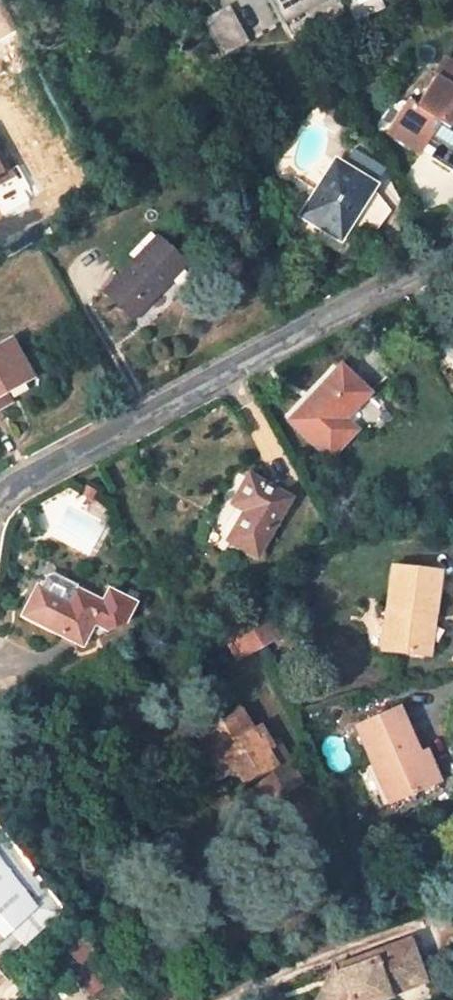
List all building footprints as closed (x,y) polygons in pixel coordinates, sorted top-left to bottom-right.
[(277,19),(321,5),(319,0),(271,0),(277,19)] [(208,15),(219,52),(245,44),(234,7),(208,15)] [(386,133),(420,154),(440,123),(449,129),(452,121),(452,65),(447,62),(437,78),(433,76),(414,106),(407,101),(386,133)] [(354,148),(346,160),(377,179),(385,167),(354,148)] [(374,185),(336,161),(302,214),(340,238),(350,223),(367,234),(386,206),(372,189),(374,185)] [(0,165),(0,184),(8,180),(0,165)] [(184,265),(156,237),(104,291),(134,319),(184,265)] [(10,342),(0,347),(0,408),(9,403),(3,394),(31,378),(10,342)] [(368,393),(340,369),(291,420),(330,457),(354,430),(344,419),(368,393)] [(288,499),(248,477),(234,503),(246,510),(230,540),(256,555),(288,499)] [(435,573),(388,568),(379,651),(415,655),(420,614),(430,615),(435,573)] [(67,603),(37,588),(23,616),(80,645),(93,621),(106,629),(122,624),(132,604),(108,592),(102,604),(74,590),(67,603)] [(425,656),(430,615),(420,614),(415,655),(425,656)] [(269,641),(257,616),(248,621),(259,646),(269,641)] [(221,634),(233,659),(259,646),(248,621),(221,634)] [(432,786),(397,705),(354,723),(370,760),(359,766),(377,809),(432,786)] [(244,733),(233,714),(214,726),(212,722),(192,734),(196,742),(204,755),(199,758),(210,778),(226,768),(235,763),(244,779),(259,804),(294,784),(270,743),(263,747),(252,728),(244,733)] [(196,742),(186,748),(193,761),(199,758),(204,755),(196,742)] [(438,783),(423,748),(417,751),(432,786),(438,783)] [(226,768),(235,783),(244,779),(235,763),(226,768)] [(23,945),(61,910),(0,827),(0,921),(23,945)] [(74,972),(93,996),(114,980),(74,927),(59,938),(81,967),(74,972)] [(332,968),(317,999),(384,999),(387,999),(385,990),(422,976),(408,940),(332,968)] [(20,988),(0,965),(0,999),(6,999),(20,988)]
